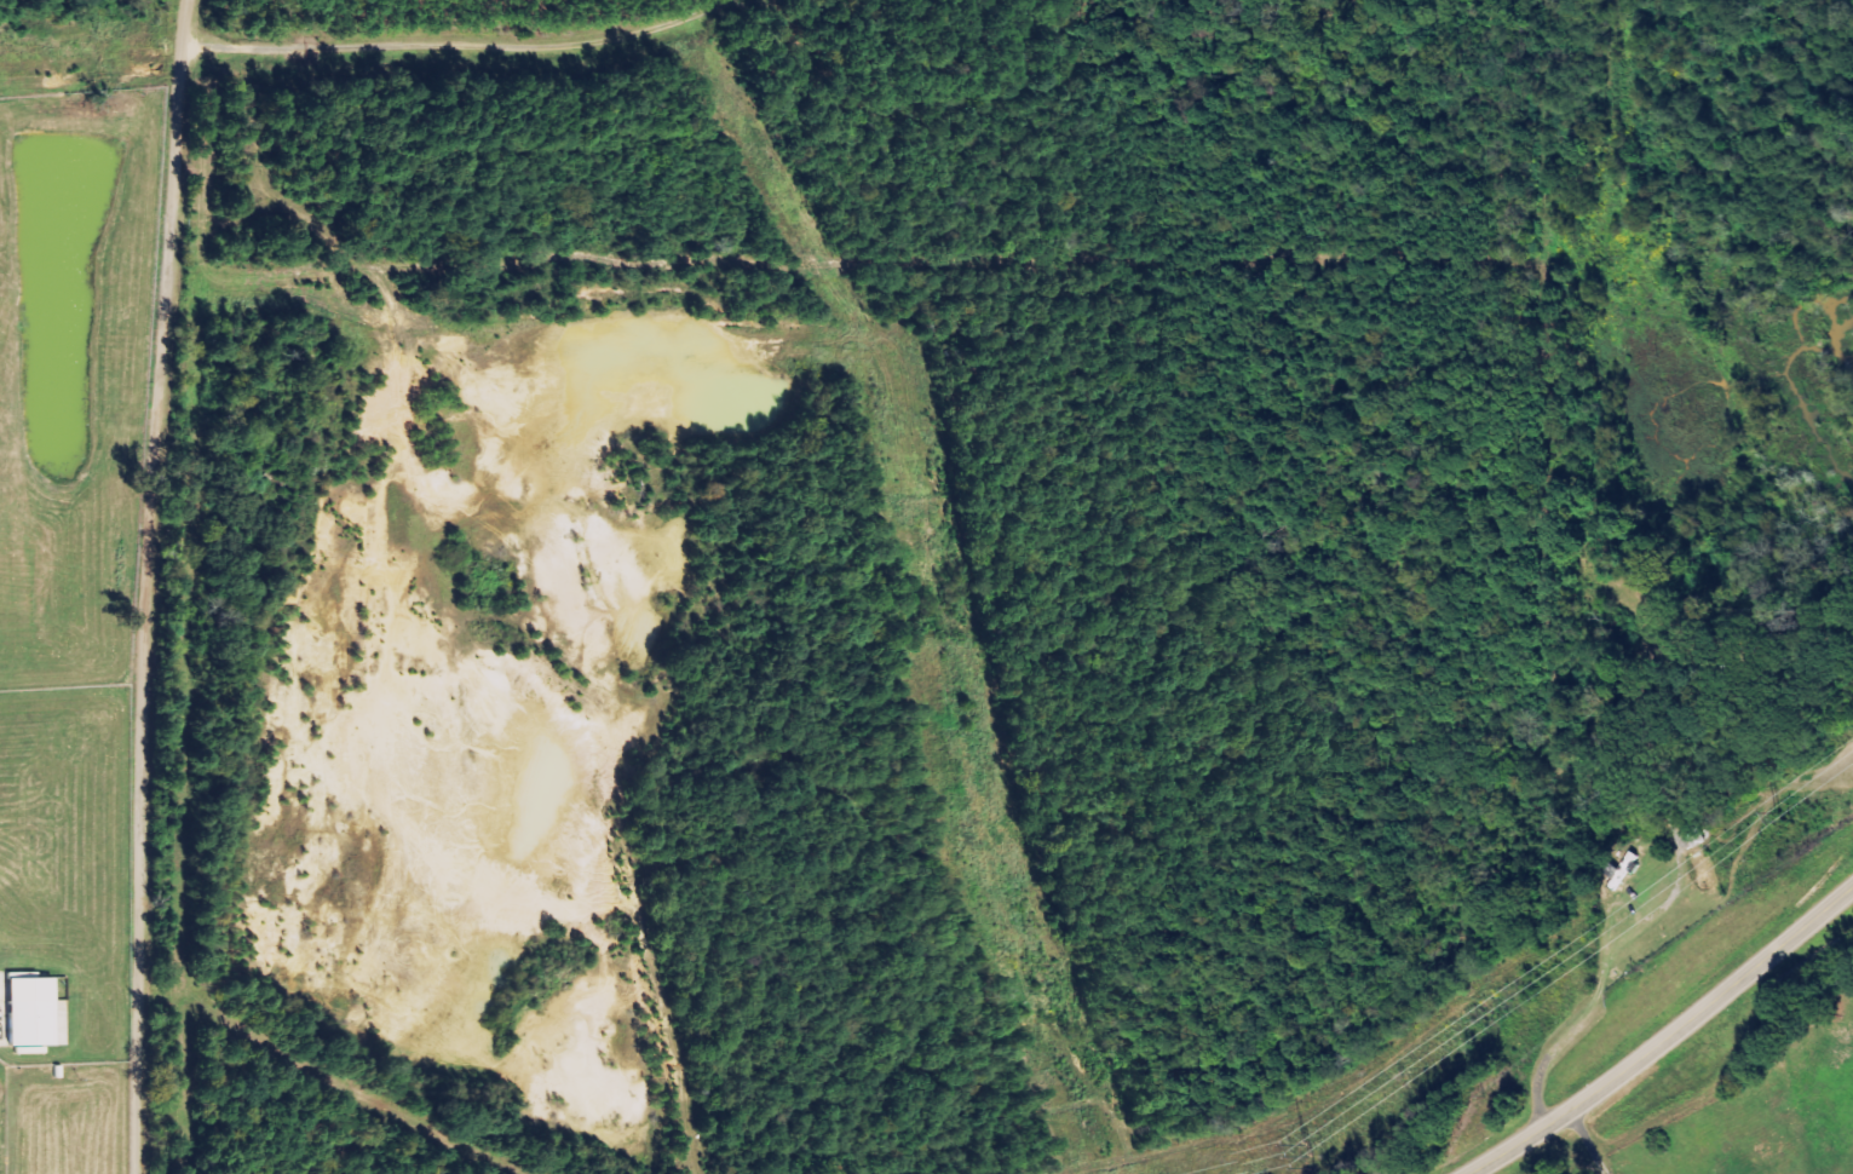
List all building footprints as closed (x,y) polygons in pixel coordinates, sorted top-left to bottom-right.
[(47,977),(2,978),(2,1045),(48,1045),(47,977)]
